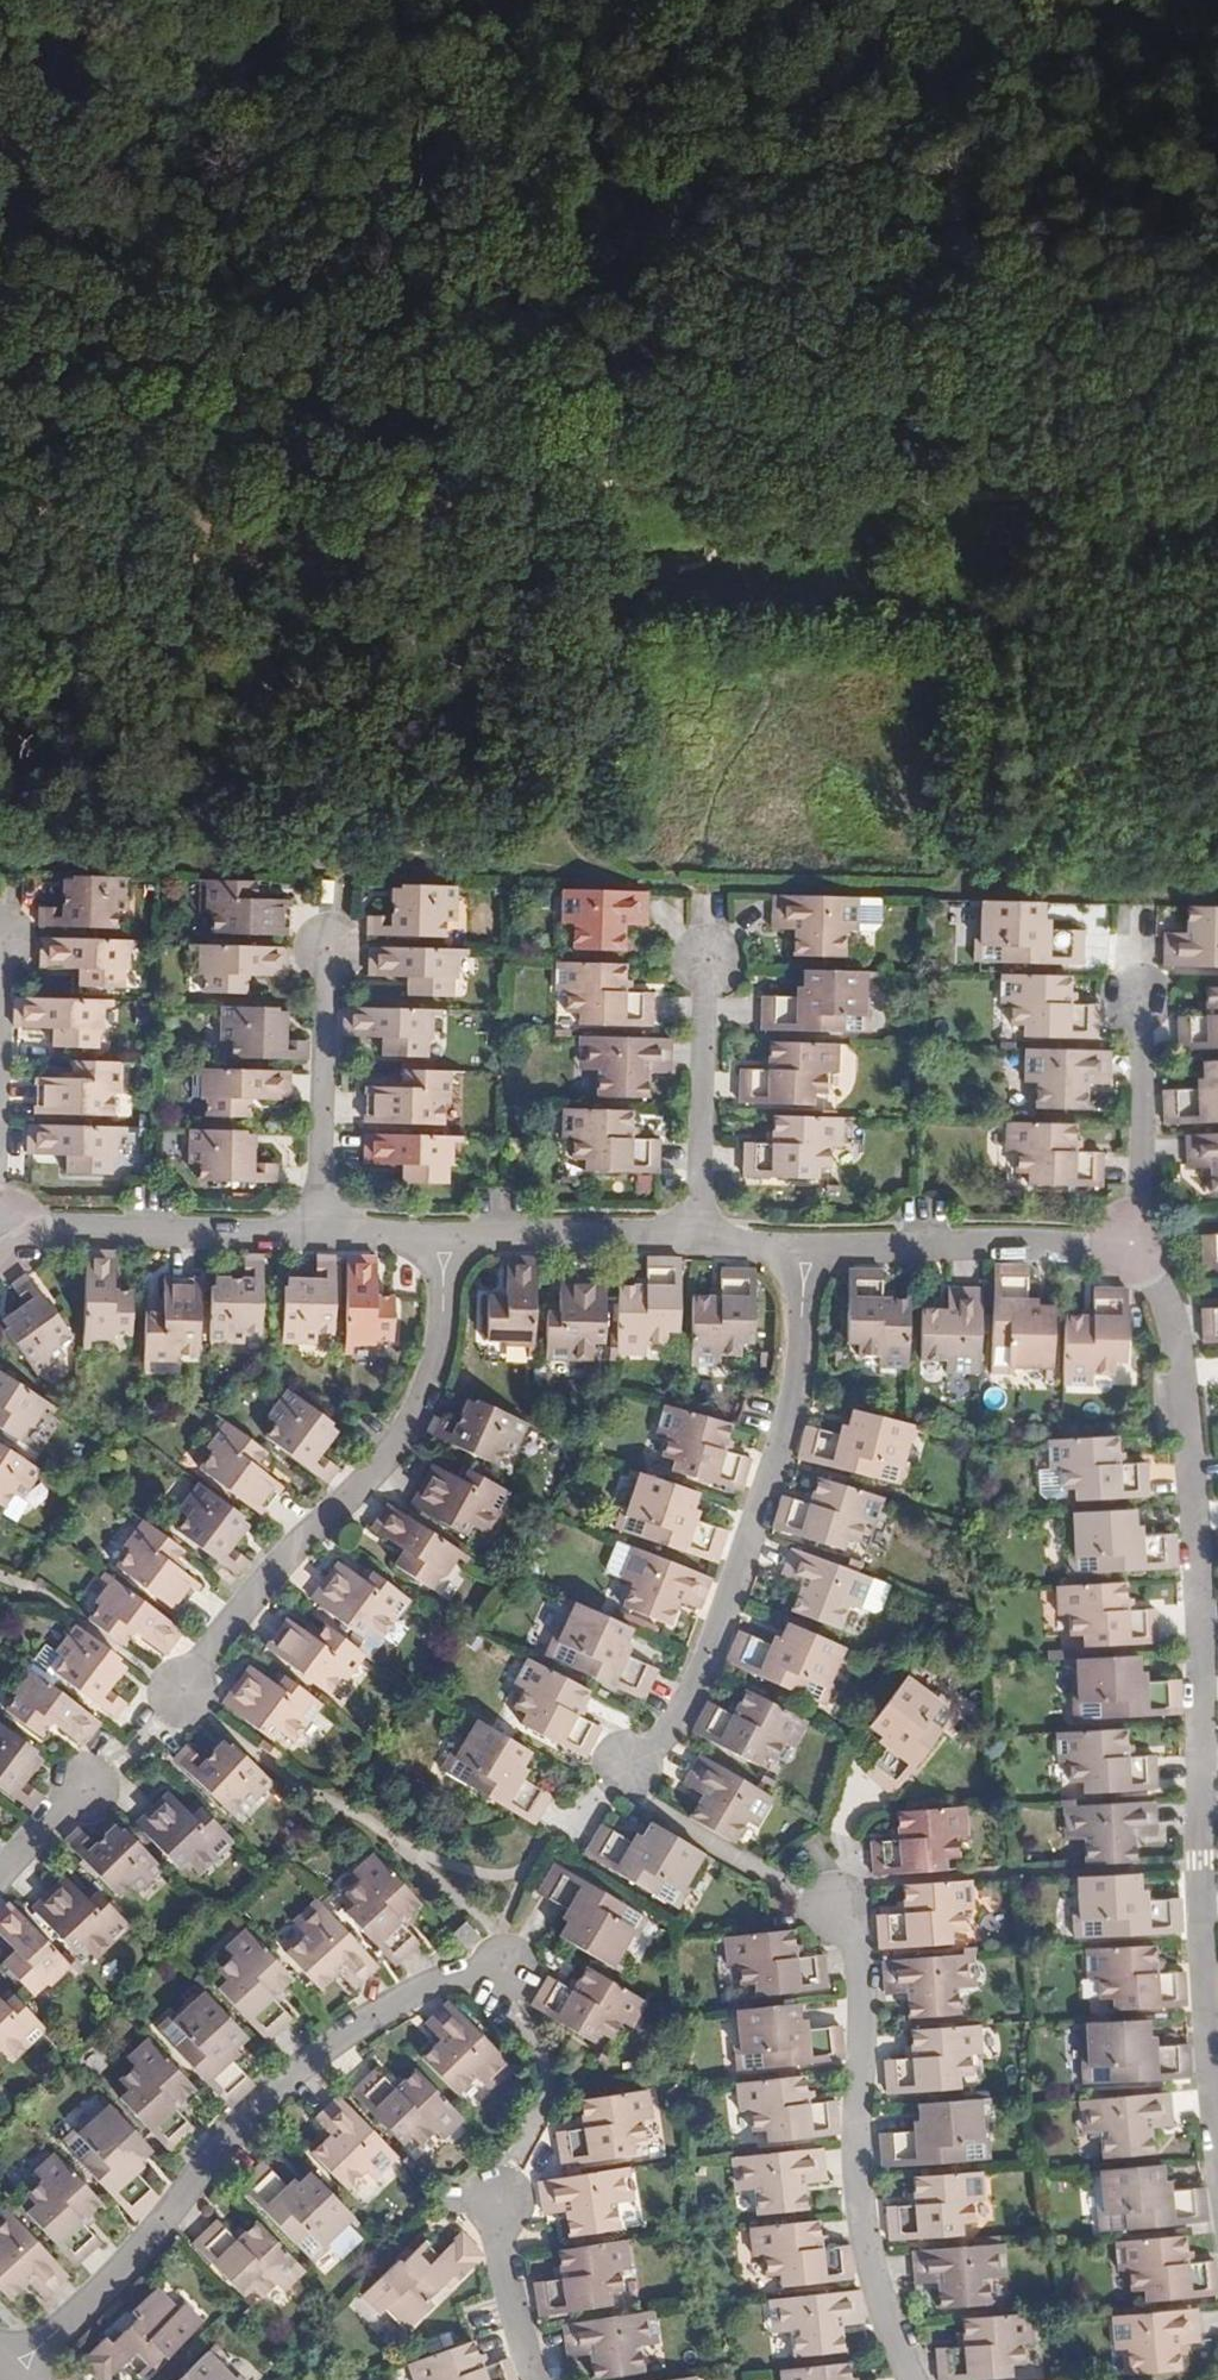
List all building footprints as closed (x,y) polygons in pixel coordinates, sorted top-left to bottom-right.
[(127,875),(80,874),(79,880),(70,879),(70,890),(64,890),(63,906),(41,906),(40,919),(43,925),(115,925),(116,909),(126,909),(127,875)] [(213,931),(292,932),(291,897),(255,896),(256,879),(207,878),(207,911),(213,911),(213,931)] [(458,885),(414,884),(413,888),(405,889),(405,910),(396,910),(396,916),(373,916),(374,934),(448,936),(448,917),(458,917),(458,885)] [(648,891),(564,888),(563,925),(576,926),(575,948),(626,949),(626,926),(647,926),(648,891)] [(856,897),(772,895),(770,931),(792,932),(793,954),(842,957),(843,932),(855,932),(856,897)] [(1043,905),(981,903),(980,944),(974,943),(973,964),(1081,966),(1082,933),(1050,932),(1050,924),(1042,924),(1043,905)] [(1179,934),(1174,934),(1174,968),(1217,969),(1217,910),(1187,909),(1187,923),(1187,933),(1179,934)] [(131,969),(132,945),(132,938),(46,937),(46,967),(84,966),(83,985),(126,985),(127,968),(131,969)] [(288,977),(289,957),(289,948),(203,944),(203,950),(203,976),(207,976),(207,994),(250,994),(251,977),(288,977)] [(461,952),(373,949),(374,978),(412,979),(413,997),(454,998),(455,980),(460,980),(461,959),(461,952)] [(626,963),(560,961),(559,990),(569,991),(570,1011),(583,1011),(583,1024),(654,1026),(654,994),(635,993),(626,993),(626,980),(626,963)] [(866,973),(804,971),(804,988),(795,988),(795,997),(764,997),(763,1031),(870,1034),(870,1019),(864,1019),(866,973)] [(635,980),(626,980),(626,993),(635,993),(635,980)] [(1069,982),(1003,980),(1001,1008),(1013,1008),(1013,1030),(1026,1030),(1026,1040),(1097,1041),(1097,1009),(1077,1009),(1069,1009),(1070,996),(1069,982)] [(1181,1018),(1180,1052),(1217,1050),(1217,988),(1208,989),(1208,1005),(1208,1017),(1201,1017),(1181,1018)] [(103,1026),(103,1006),(104,999),(17,996),(16,1024),(56,1026),(56,1044),(97,1045),(98,1026),(103,1026)] [(1208,1017),(1208,1005),(1200,1005),(1201,1017),(1208,1017)] [(436,1012),(348,1008),(347,1036),(387,1038),(387,1055),(429,1057),(430,1039),(435,1039),(436,1018),(436,1012)] [(311,1060),(312,1043),(287,1042),(288,1026),(279,1025),(278,1014),(269,1014),(270,1009),(225,1009),(224,1041),(235,1041),(235,1058),(311,1060)] [(590,1046),(590,1037),(582,1036),(581,1045),(590,1046)] [(672,1074),(673,1040),(590,1037),(590,1046),(590,1061),(589,1070),(602,1071),(601,1096),(650,1096),(651,1073),(672,1074)] [(837,1045),(770,1043),(769,1060),(768,1074),(760,1073),(740,1073),(740,1105),(810,1107),(811,1095),(825,1096),(826,1072),(836,1073),(837,1045)] [(1109,1055),(1025,1052),(1024,1088),(1036,1088),(1036,1111),(1083,1114),(1085,1090),(1107,1090),(1109,1055)] [(121,1092),(122,1059),(72,1057),(71,1076),(37,1076),(36,1111),(112,1112),(113,1092),(121,1092)] [(581,1071),(589,1070),(590,1061),(581,1060),(581,1071)] [(768,1074),(769,1060),(760,1060),(760,1073),(768,1074)] [(1165,1125),(1217,1122),(1217,1063),(1203,1063),(1203,1079),(1203,1089),(1195,1090),(1165,1092),(1165,1125)] [(289,1100),(290,1070),(204,1068),(204,1074),(203,1099),(209,1099),(209,1115),(250,1116),(250,1100),(289,1100)] [(451,1103),(452,1074),(404,1072),(403,1090),(367,1091),(367,1126),(443,1127),(444,1103),(451,1103)] [(1195,1079),(1195,1090),(1203,1089),(1203,1079),(1195,1079)] [(634,1128),(634,1111),(567,1108),(567,1136),(577,1136),(577,1158),(591,1159),(591,1171),(661,1172),(661,1140),(641,1139),(633,1139),(634,1128)] [(841,1118),(773,1115),(772,1132),(772,1144),(765,1144),(744,1144),(742,1178),(813,1179),(814,1168),(829,1168),(830,1147),(841,1147),(841,1118)] [(116,1125),(31,1122),(30,1151),(68,1152),(68,1171),(109,1171),(110,1156),(114,1156),(116,1133),(116,1125)] [(1074,1127),(1007,1124),(1006,1152),(1016,1153),(1015,1175),(1030,1175),(1030,1186),(1102,1187),(1103,1156),(1081,1155),(1073,1155),(1074,1143),(1074,1127)] [(127,1133),(128,1126),(116,1125),(116,1133),(127,1133)] [(237,1135),(238,1130),(191,1128),(191,1161),(202,1161),(202,1179),(275,1181),(276,1165),(253,1163),(254,1148),(245,1147),(245,1136),(237,1135)] [(642,1128),(634,1128),(633,1139),(641,1139),(642,1128)] [(454,1138),(368,1135),(368,1165),(406,1166),(406,1184),(447,1185),(449,1167),(453,1167),(454,1145),(454,1138)] [(1188,1137),(1188,1172),(1212,1172),(1212,1196),(1217,1195),(1217,1136),(1188,1137)] [(1073,1155),(1081,1155),(1082,1143),(1074,1143),(1073,1155)] [(1203,1236),(1204,1270),(1217,1270),(1217,1235),(1203,1236)] [(116,1288),(117,1249),(87,1248),(84,1336),(92,1336),(116,1336),(116,1331),(131,1331),(133,1289),(116,1288)] [(262,1329),(264,1254),(246,1254),(245,1276),(228,1276),(228,1283),(216,1283),(216,1293),(212,1293),(210,1338),(243,1339),(244,1329),(262,1329)] [(379,1297),(379,1258),(348,1257),(347,1344),(354,1344),(378,1344),(378,1340),(396,1340),(396,1297),(379,1297)] [(290,1295),(284,1295),(283,1342),(317,1343),(317,1332),(337,1333),(338,1259),(320,1259),(319,1279),(301,1279),(300,1287),(290,1287),(290,1295)] [(680,1333),(681,1265),(648,1262),(647,1283),(647,1291),(636,1291),(618,1290),(616,1358),(646,1358),(647,1347),(667,1348),(668,1333),(680,1333)] [(534,1350),(537,1264),(508,1264),(507,1301),(489,1301),(487,1345),(505,1345),(505,1350),(527,1350),(534,1350)] [(72,1334),(30,1270),(15,1282),(27,1300),(13,1311),(17,1317),(9,1323),(14,1332),(11,1334),(37,1370),(62,1353),(57,1344),(72,1334)] [(165,1309),(147,1309),(146,1355),(153,1356),(179,1356),(179,1350),(198,1351),(201,1274),(167,1273),(165,1309)] [(710,1302),(693,1302),(691,1370),(717,1371),(717,1360),(743,1359),(742,1346),(753,1345),(753,1275),(721,1275),(720,1295),(720,1302),(710,1302)] [(1034,1309),(1034,1276),(1001,1275),(999,1275),(997,1384),(1013,1385),(1014,1378),(1057,1378),(1059,1315),(1043,1315),(1044,1309),(1034,1309)] [(549,1311),(548,1357),(594,1358),(595,1337),(605,1337),(607,1281),(562,1280),(561,1311),(549,1311)] [(910,1378),(912,1310),(896,1310),(884,1310),(884,1302),(884,1281),(849,1281),(848,1351),(859,1351),(858,1365),(881,1366),(881,1377),(910,1378)] [(647,1291),(647,1283),(637,1283),(636,1291),(647,1291)] [(983,1379),(984,1296),(948,1296),(949,1316),(925,1317),(924,1367),(948,1367),(947,1378),(983,1379)] [(884,1310),(896,1310),(896,1302),(884,1302),(884,1310)] [(1130,1372),(1130,1304),(1097,1303),(1097,1323),(1097,1330),(1085,1330),(1068,1330),(1067,1397),(1096,1397),(1097,1386),(1119,1387),(1119,1372),(1130,1372)] [(1205,1344),(1217,1343),(1217,1310),(1205,1311),(1205,1344)] [(92,1345),(92,1336),(84,1336),(84,1345),(92,1345)] [(19,1435),(28,1420),(33,1423),(44,1404),(48,1397),(0,1367),(0,1423),(19,1435)] [(326,1432),(333,1422),(288,1389),(271,1414),(280,1420),(270,1435),(331,1480),(340,1466),(321,1452),(332,1438),(326,1432)] [(48,1397),(44,1404),(53,1409),(57,1403),(48,1397)] [(529,1427),(489,1408),(487,1411),(478,1407),(473,1416),(466,1413),(458,1427),(437,1419),(430,1436),(501,1468),(508,1453),(515,1456),(529,1427)] [(724,1452),(730,1425),(666,1408),(658,1436),(668,1439),(663,1459),(677,1463),(675,1474),(743,1492),(750,1460),(724,1452)] [(255,1463),(265,1449),(227,1420),(209,1445),(214,1449),(201,1466),(263,1512),(283,1485),(255,1463)] [(918,1439),(857,1424),(854,1439),(846,1437),(844,1447),(813,1441),(804,1472),(910,1499),(915,1477),(910,1475),(918,1439)] [(42,1463),(0,1441),(0,1496),(7,1500),(17,1486),(24,1491),(42,1463)] [(1124,1462),(1124,1445),(1065,1448),(1057,1448),(1057,1476),(1068,1475),(1069,1498),(1084,1497),(1084,1508),(1155,1505),(1154,1473),(1132,1473),(1124,1473),(1124,1462)] [(1132,1462),(1124,1462),(1124,1473),(1132,1473),(1132,1462)] [(489,1535),(511,1494),(471,1472),(465,1482),(437,1467),(414,1506),(466,1535),(471,1525),(489,1535)] [(717,1566),(728,1536),(697,1525),(688,1522),(692,1510),(695,1498),(638,1478),(625,1519),(643,1526),(639,1540),(717,1566)] [(178,1527),(239,1573),(249,1558),(231,1544),(241,1529),(236,1525),(241,1517),(233,1511),(235,1507),(200,1480),(182,1507),(189,1512),(178,1527)] [(822,1494),(818,1509),(814,1519),(807,1517),(787,1512),(778,1542),(846,1564),(849,1553),(864,1558),(870,1537),(881,1540),(889,1514),(822,1494)] [(814,1519),(818,1509),(811,1506),(807,1517),(814,1519)] [(447,1579),(463,1553),(392,1507),(376,1530),(409,1553),(399,1567),(435,1591),(443,1577),(447,1579)] [(688,1522),(697,1525),(701,1514),(692,1510),(688,1522)] [(183,1546),(145,1517),(127,1542),(132,1546),(120,1563),(180,1609),(201,1580),(174,1560),(183,1546)] [(1073,1584),(1179,1577),(1178,1555),(1177,1544),(1145,1546),(1137,1546),(1137,1535),(1137,1521),(1076,1523),(1077,1561),(1073,1561),(1073,1584)] [(1137,1546),(1145,1546),(1144,1535),(1137,1535),(1137,1546)] [(463,1553),(476,1562),(478,1558),(466,1549),(463,1553)] [(710,1581),(634,1549),(621,1582),(631,1586),(622,1608),(670,1627),(678,1606),(698,1614),(710,1581)] [(877,1585),(799,1555),(786,1588),(808,1597),(799,1617),(845,1636),(854,1614),(865,1619),(877,1585)] [(388,1640),(414,1603),(375,1573),(368,1582),(346,1564),(317,1599),(366,1640),(375,1629),(388,1640)] [(102,1576),(110,1582),(115,1575),(106,1569),(102,1576)] [(100,1602),(90,1616),(124,1642),(135,1628),(164,1650),(165,1649),(169,1648),(183,1626),(115,1575),(110,1582),(96,1600),(100,1602)] [(1131,1611),(1131,1594),(1065,1597),(1065,1626),(1077,1625),(1077,1647),(1093,1646),(1093,1658),(1163,1654),(1162,1621),(1140,1622),(1131,1622),(1131,1611)] [(628,1643),(634,1630),(578,1604),(561,1641),(555,1637),(548,1655),(646,1699),(659,1670),(631,1657),(635,1647),(628,1643)] [(1140,1611),(1131,1611),(1131,1622),(1140,1622),(1140,1611)] [(350,1678),(367,1656),(329,1627),(320,1639),(292,1620),(271,1647),(333,1692),(346,1675),(350,1678)] [(114,1653),(116,1651),(77,1622),(57,1649),(66,1656),(56,1669),(116,1715),(127,1702),(109,1686),(119,1673),(114,1667),(121,1659),(114,1653)] [(835,1696),(853,1656),(795,1630),(789,1645),(782,1642),(777,1654),(749,1641),(734,1672),(834,1717),(842,1699),(835,1696)] [(574,1702),(581,1687),(523,1657),(509,1682),(519,1687),(509,1707),(520,1714),(516,1723),(579,1756),(594,1728),(576,1718),(569,1714),(574,1702)] [(35,1667),(25,1660),(20,1667),(29,1674),(35,1667)] [(1138,1682),(1138,1665),(1076,1668),(1078,1711),(1073,1711),(1074,1727),(1180,1721),(1179,1688),(1144,1689),(1144,1682),(1138,1682)] [(296,1741),(324,1705),(286,1676),(281,1685),(254,1666),(226,1703),(274,1738),(280,1729),(296,1741)] [(52,1719),(77,1740),(83,1744),(87,1739),(102,1719),(35,1667),(29,1674),(15,1691),(19,1694),(9,1707),(42,1733),(52,1719)] [(952,1712),(917,1684),(879,1733),(891,1743),(886,1750),(894,1756),(875,1782),(903,1802),(967,1718),(955,1708),(952,1712)] [(803,1755),(815,1731),(756,1699),(749,1713),(743,1724),(735,1720),(717,1710),(703,1738),(765,1772),(771,1762),(783,1768),(793,1750),(803,1755)] [(581,1706),(574,1702),(569,1714),(576,1718),(581,1706)] [(743,1724),(749,1713),(741,1709),(735,1720),(743,1724)] [(517,1763),(525,1749),(471,1716),(451,1749),(448,1746),(438,1765),(529,1819),(546,1791),(520,1774),(524,1767),(517,1763)] [(43,1794),(24,1779),(34,1765),(28,1760),(34,1752),(27,1746),(29,1744),(0,1721),(0,1782),(32,1806),(43,1794)] [(1131,1755),(1130,1738),(1063,1742),(1064,1769),(1075,1769),(1075,1792),(1091,1791),(1091,1801),(1164,1798),(1162,1764),(1140,1765),(1132,1765),(1131,1755)] [(271,1779),(238,1748),(234,1751),(228,1745),(221,1753),(214,1747),(203,1758),(187,1743),(174,1757),(229,1809),(242,1796),(248,1803),(271,1779)] [(1140,1754),(1131,1755),(1132,1765),(1140,1765),(1140,1754)] [(705,1801),(694,1824),(737,1849),(749,1827),(760,1834),(777,1802),(704,1760),(688,1790),(705,1801)] [(232,1839),(201,1805),(194,1813),(172,1790),(139,1821),(177,1862),(185,1854),(201,1870),(232,1839)] [(1163,1843),(1162,1809),(1078,1810),(1081,1847),(1089,1846),(1092,1870),(1142,1868),(1140,1844),(1163,1843)] [(880,1880),(949,1876),(948,1866),(962,1865),(962,1842),(973,1842),(972,1813),(904,1818),(905,1835),(906,1846),(898,1847),(879,1848),(880,1880)] [(91,1840),(76,1823),(73,1823),(60,1835),(106,1884),(109,1880),(118,1889),(127,1880),(133,1887),(158,1862),(126,1829),(123,1832),(117,1826),(109,1835),(103,1829),(91,1840)] [(632,1844),(609,1830),(591,1861),(680,1912),(689,1898),(682,1893),(702,1862),(704,1857),(651,1826),(650,1825),(642,1839),(637,1836),(632,1844)] [(603,1828),(584,1857),(591,1861),(609,1830),(603,1828)] [(421,1903),(375,1853),(356,1871),(362,1880),(347,1894),(355,1904),(348,1912),(395,1965),(420,1942),(405,1927),(401,1922),(409,1915),(421,1903)] [(704,1857),(702,1862),(712,1868),(714,1863),(704,1857)] [(553,1867),(536,1897),(565,1915),(573,1919),(568,1927),(560,1940),(613,1970),(632,1937),(638,1940),(649,1924),(553,1867)] [(126,1919),(95,1887),(85,1896),(62,1873),(30,1902),(68,1944),(76,1937),(92,1953),(126,1919)] [(1075,1945),(1182,1938),(1182,1904),(1149,1905),(1148,1897),(1140,1897),(1140,1881),(1078,1885),(1079,1921),(1073,1921),(1075,1945)] [(976,1915),(975,1887),(907,1891),(908,1908),(909,1919),(901,1920),(881,1922),(882,1953),(953,1949),(953,1940),(967,1939),(966,1916),(976,1915)] [(9,1898),(0,1906),(0,1931),(14,1946),(2,1958),(30,1989),(44,1977),(47,1980),(67,1961),(9,1898)] [(321,1904),(317,1899),(311,1903),(316,1908),(321,1904)] [(321,1904),(316,1908),(305,1918),(296,1926),(303,1936),(285,1953),(319,1990),(336,1972),(352,1990),(377,1966),(321,1904)] [(292,1921),(296,1926),(305,1918),(300,1913),(292,1921)] [(401,1922),(405,1927),(413,1920),(409,1915),(401,1922)] [(561,1923),(568,1927),(573,1919),(565,1915),(561,1923)] [(475,1940),(480,1936),(467,1920),(453,1933),(466,1948),(469,1947),(475,1940)] [(293,1976),(247,1927),(226,1947),(233,1956),(217,1971),(227,1982),(219,1989),(268,2040),(292,2018),(277,2002),(273,1997),(280,1989),(293,1976)] [(794,1935),(768,1937),(725,1941),(728,1970),(741,1969),(744,1991),(756,1990),(757,2000),(829,1992),(825,1961),(797,1963),(794,1935)] [(1116,2016),(1186,2011),(1184,1981),(1184,1978),(1164,1979),(1156,1979),(1156,1969),(1155,1952),(1086,1955),(1088,1984),(1098,1984),(1100,2006),(1115,2005),(1116,2016)] [(971,1961),(887,1966),(889,2002),(913,2001),(914,2024),(963,2020),(962,1998),(973,1997),(972,1986),(971,1969),(971,1961)] [(980,1969),(979,1961),(971,1961),(971,1969),(980,1969)] [(1156,1979),(1164,1979),(1163,1968),(1156,1969),(1156,1979)] [(550,1980),(532,2009),(593,2045),(599,2035),(611,2042),(623,2023),(631,2029),(646,2005),(588,1970),(579,1984),(573,1993),(567,1990),(550,1980)] [(572,1980),(567,1990),(573,1993),(579,1984),(572,1980)] [(235,2096),(251,2080),(230,2055),(225,2049),(232,2043),(244,2032),(202,1987),(174,2013),(170,2008),(154,2024),(228,2104),(235,2096)] [(12,1988),(3,1996),(0,1993),(0,2042),(12,2054),(44,2022),(12,1988)] [(285,1995),(280,1989),(273,1997),(277,2002),(285,1995)] [(511,2058),(453,1998),(427,2022),(442,2038),(426,2054),(460,2090),(478,2073),(485,2081),(492,2075),(506,2062),(511,2058)] [(797,2009),(736,2014),(739,2051),(735,2052),(737,2074),(842,2061),(840,2031),(807,2034),(799,2035),(799,2024),(797,2009)] [(799,2035),(807,2034),(807,2023),(799,2024),(799,2035)] [(1085,2090),(1192,2084),(1189,2051),(1157,2053),(1157,2044),(1150,2044),(1149,2025),(1086,2028),(1088,2066),(1084,2066),(1085,2090)] [(984,2060),(982,2031),(915,2035),(916,2054),(917,2065),(909,2065),(889,2067),(891,2100),(961,2094),(961,2083),(975,2082),(973,2061),(984,2060)] [(192,2082),(146,2033),(126,2053),(133,2060),(117,2076),(126,2086),(120,2093),(168,2146),(186,2129),(191,2124),(172,2101),(192,2082)] [(225,2049),(230,2055),(237,2049),(232,2043),(225,2049)] [(917,2065),(916,2054),(908,2055),(909,2065),(917,2065)] [(515,2063),(511,2058),(506,2062),(510,2067),(515,2063)] [(443,2136),(465,2117),(418,2068),(399,2086),(380,2067),(356,2087),(403,2139),(411,2132),(421,2143),(436,2128),(443,2136)] [(492,2075),(485,2081),(490,2086),(496,2080),(492,2075)] [(801,2081),(737,2086),(739,2116),(750,2115),(751,2134),(766,2134),(766,2144),(838,2136),(835,2104),(812,2107),(803,2107),(803,2097),(801,2081)] [(397,2151),(340,2092),(315,2115),(329,2132),(314,2147),(347,2183),(364,2167),(371,2176),(397,2151)] [(587,2130),(578,2132),(558,2135),(563,2170),(633,2157),(632,2146),(645,2144),(642,2122),(652,2121),(648,2093),(582,2103),(585,2118),(587,2130)] [(803,2107),(812,2107),(811,2097),(803,2097),(803,2107)] [(133,2212),(157,2190),(137,2169),(143,2162),(138,2155),(149,2144),(107,2099),(81,2124),(78,2120),(62,2134),(133,2212)] [(1173,2135),(1170,2099),(1087,2105),(1088,2114),(1089,2132),(1090,2143),(1102,2141),(1103,2163),(1152,2160),(1151,2137),(1173,2135)] [(986,2147),(984,2106),(921,2109),(922,2126),(914,2127),(914,2136),(883,2138),(884,2170),(994,2163),(993,2147),(986,2147)] [(577,2120),(578,2132),(587,2130),(585,2118),(577,2120)] [(1082,2143),(1090,2143),(1089,2132),(1081,2132),(1082,2143)] [(100,2197),(55,2148),(34,2168),(40,2176),(24,2191),(34,2202),(26,2209),(74,2261),(98,2240),(84,2223),(79,2217),(87,2209),(100,2197)] [(825,2188),(822,2152),(739,2159),(740,2169),(741,2183),(742,2195),(754,2194),(756,2218),(806,2213),(804,2190),(825,2188)] [(327,2238),(354,2213),(310,2168),(299,2178),(293,2172),(285,2179),(263,2157),(241,2178),(315,2257),(330,2243),(327,2238)] [(739,2159),(731,2160),(732,2170),(740,2169),(739,2159)] [(633,2177),(631,2168),(623,2169),(624,2178),(633,2177)] [(624,2178),(623,2169),(541,2180),(545,2217),(568,2214),(571,2238),(619,2231),(616,2206),(626,2204),(625,2193),(624,2178)] [(1100,2236),(1208,2225),(1203,2192),(1169,2195),(1168,2187),(1162,2187),(1161,2170),(1099,2176),(1103,2214),(1098,2214),(1100,2236)] [(987,2205),(986,2177),(918,2182),(919,2200),(919,2210),(913,2211),(891,2213),(893,2243),(963,2240),(962,2230),(977,2229),(976,2206),(987,2205)] [(734,2196),(742,2195),(741,2183),(733,2184),(734,2196)] [(634,2192),(625,2193),(626,2204),(635,2203),(634,2192)] [(4,2201),(0,2205),(0,2212),(2,2214),(10,2207),(4,2201)] [(66,2268),(10,2207),(2,2214),(0,2216),(0,2282),(9,2292),(27,2276),(41,2292),(66,2268)] [(91,2215),(87,2209),(79,2217),(84,2223),(91,2215)] [(303,2263),(258,2216),(244,2228),(236,2235),(231,2231),(216,2216),(194,2238),(242,2289),(249,2282),(259,2292),(275,2276),(282,2284),(303,2263)] [(239,2223),(231,2231),(236,2235),(244,2228),(239,2223)] [(849,2281),(847,2248),(828,2250),(819,2251),(818,2240),(817,2224),(750,2230),(752,2259),(764,2258),(766,2279),(780,2278),(782,2289),(849,2281)] [(463,2276),(484,2254),(486,2251),(482,2247),(460,2226),(437,2247),(423,2233),(409,2247),(406,2244),(363,2288),(384,2309),(390,2303),(411,2326),(438,2300),(427,2289),(443,2274),(453,2265),(463,2276)] [(819,2251),(828,2250),(826,2239),(818,2240),(819,2251)] [(536,2284),(540,2317),(610,2306),(609,2295),(622,2292),(620,2270),(629,2269),(626,2240),(559,2250),(561,2268),(562,2280),(554,2281),(536,2284)] [(1217,2301),(1217,2293),(1214,2267),(1194,2269),(1186,2269),(1185,2259),(1183,2242),(1117,2249),(1120,2279),(1130,2278),(1131,2298),(1147,2297),(1148,2308),(1217,2301)] [(1000,2250),(916,2256),(919,2291),(942,2289),(944,2313),(992,2309),(991,2285),(1003,2284),(1000,2250)] [(1186,2269),(1194,2269),(1193,2259),(1185,2259),(1186,2269)] [(453,2284),(463,2276),(453,2265),(443,2274),(453,2284)] [(553,2269),(554,2281),(562,2280),(561,2268),(553,2269)] [(135,2315),(118,2331),(109,2340),(100,2330),(75,2354),(98,2379),(122,2357),(137,2373),(152,2359),(155,2362),(199,2320),(180,2298),(175,2303),(153,2279),(126,2305),(135,2315)] [(863,2330),(861,2303),(858,2294),(778,2302),(778,2338),(791,2337),(793,2358),(842,2353),(841,2332),(863,2330)] [(655,2312),(646,2313),(647,2325),(656,2324),(655,2312)] [(563,2325),(566,2361),(591,2357),(593,2379),(604,2379),(641,2375),(638,2349),(649,2348),(648,2337),(647,2325),(646,2313),(563,2325)] [(1197,2315),(1115,2324),(1118,2360),(1130,2359),(1132,2379),(1144,2379),(1181,2376),(1180,2365),(1179,2354),(1187,2353),(1200,2351),(1197,2315)] [(1033,2318),(965,2323),(966,2338),(966,2350),(958,2351),(939,2353),(941,2379),(1010,2379),(1010,2370),(1025,2369),(1023,2348),(1034,2347),(1033,2318)] [(109,2340),(118,2331),(110,2321),(100,2330),(109,2340)] [(648,2337),(649,2348),(659,2347),(658,2336),(648,2337)] [(966,2350),(966,2338),(958,2338),(958,2351),(966,2350)] [(408,2361),(414,2379),(516,2379),(516,2378),(507,2357),(489,2363),(480,2366),(477,2356),(472,2341),(408,2361)] [(205,2347),(170,2379),(247,2379),(240,2372),(234,2377),(205,2347)] [(486,2353),(477,2356),(480,2366),(489,2363),(486,2353)] [(1189,2364),(1187,2353),(1179,2354),(1180,2365),(1189,2364)] [(848,2366),(781,2372),(782,2379),(849,2379),(848,2366)]
